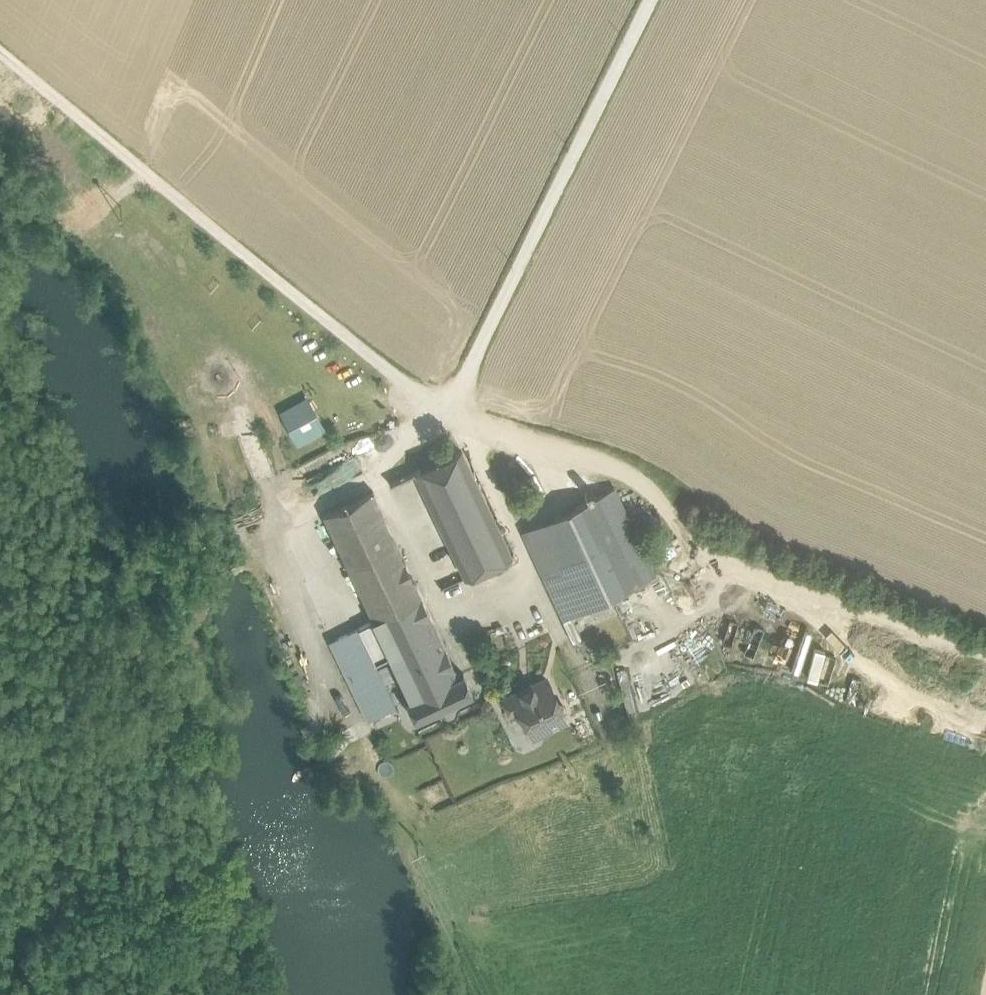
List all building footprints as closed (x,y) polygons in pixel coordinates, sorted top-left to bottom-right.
[(279,407),(297,442),(326,427),(309,392),(279,407)] [(463,449),(416,472),(465,575),(512,552),(463,449)] [(614,487),(523,527),(562,615),(655,573),(614,487)] [(336,540),(384,517),(371,490),(324,513),(336,540)] [(398,670),(446,647),(384,517),(336,540),(374,619),(390,654),(398,670)] [(390,654),(374,619),(335,637),(372,716),(396,704),(375,661),(390,654)] [(410,696),(458,674),(446,647),(398,670),(410,696)] [(410,696),(407,698),(415,718),(472,691),(464,671),(458,674),(410,696)] [(558,700),(547,676),(534,681),(531,681),(520,686),(520,688),(506,694),(505,697),(509,706),(512,707),(519,704),(533,733),(565,716),(564,713),(566,708),(563,701),(558,700)]
